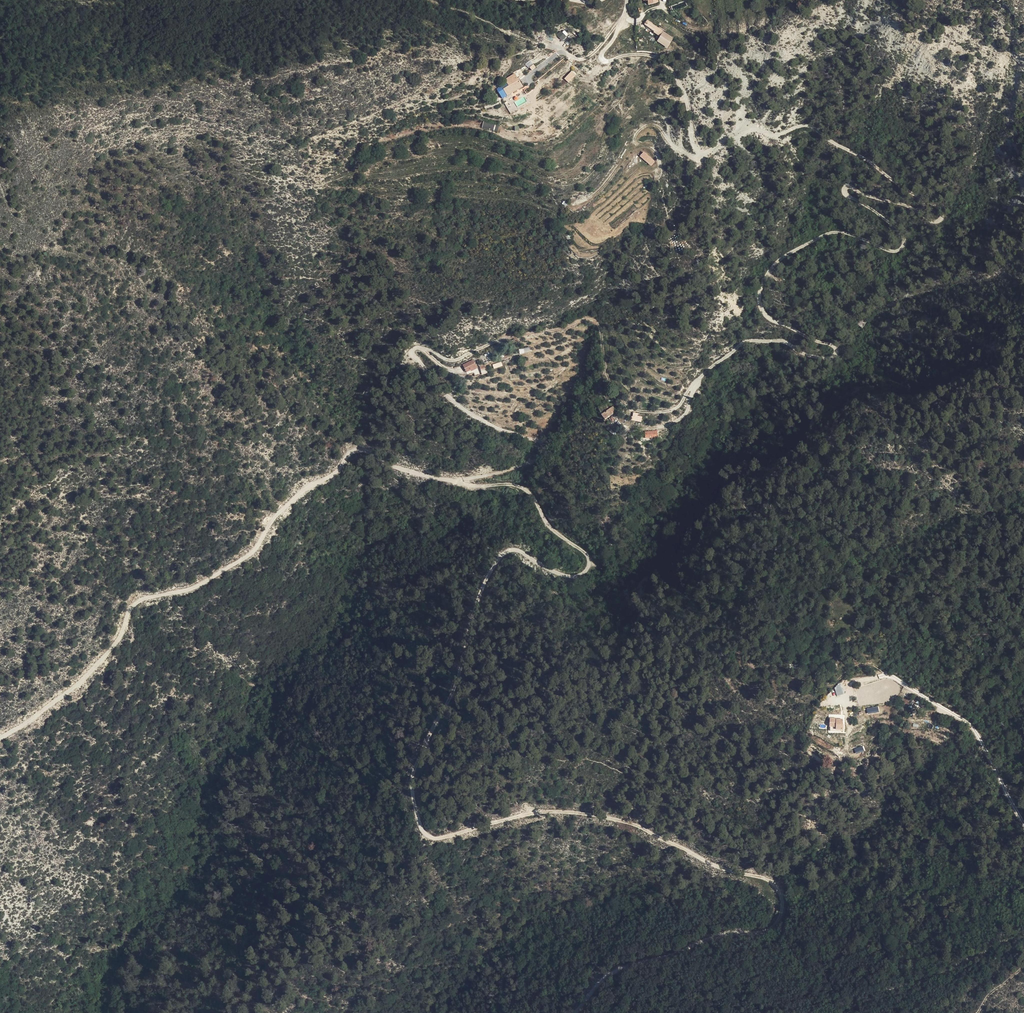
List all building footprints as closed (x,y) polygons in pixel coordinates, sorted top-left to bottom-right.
[(654,29),(656,25),(652,22),(652,21),(647,18),(644,22),(654,29)] [(666,44),(672,35),(663,29),(664,29),(659,26),(656,29),(661,32),(657,39),(666,44)] [(556,35),(561,40),(568,34),(563,29),(556,35)] [(564,78),(569,83),(576,74),(572,70),(564,78)] [(504,85),(507,91),(513,88),(510,81),(504,85)] [(493,131),(494,124),(483,122),(481,128),(493,131)] [(651,166),(655,161),(644,151),(639,156),(651,166)] [(465,361),(465,370),(477,369),(477,361),(465,361)] [(605,400),(596,405),(599,412),(608,407),(605,400)] [(602,418),(613,412),(610,407),(609,406),(608,407),(599,412),(602,418)]
